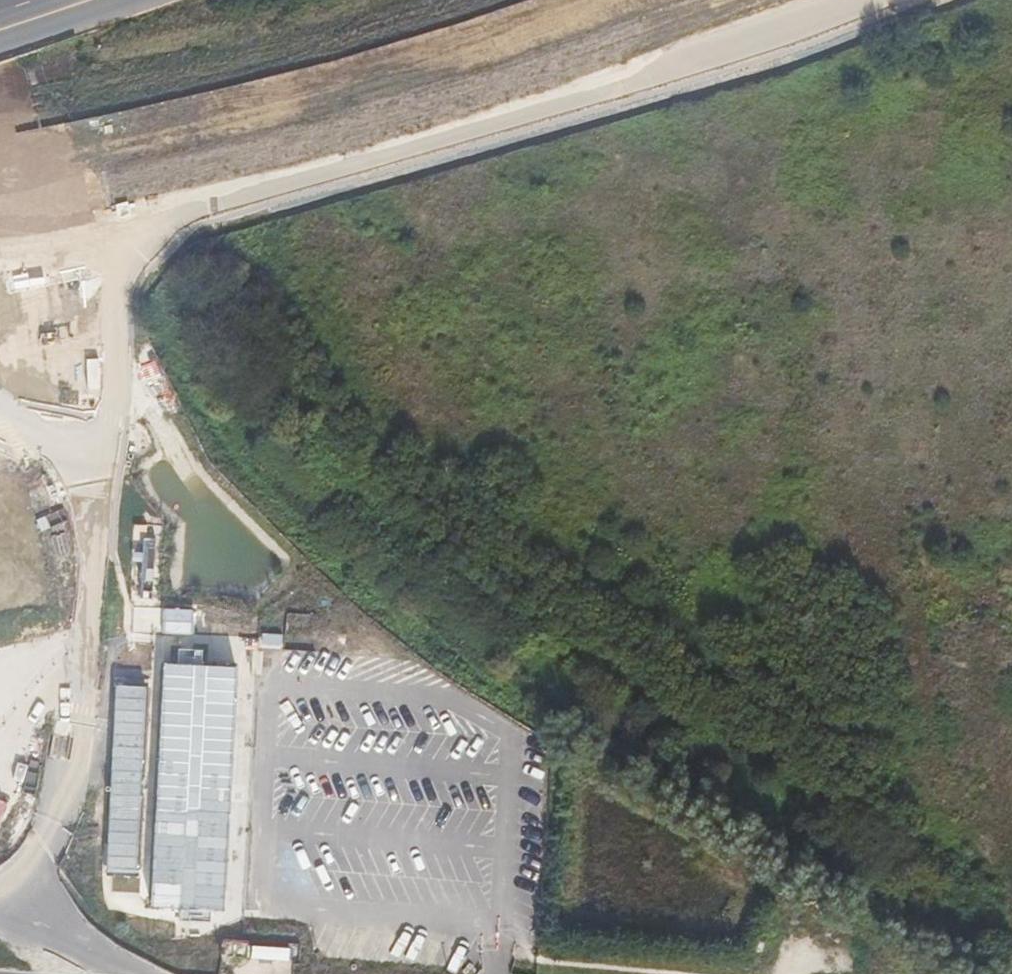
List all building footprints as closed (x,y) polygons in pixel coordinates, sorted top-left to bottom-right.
[(68,299),(16,310),(32,386),(84,376),(68,299)] [(13,529),(32,486),(0,473),(0,523),(13,529)] [(236,668),(159,664),(148,858),(146,900),(146,909),(223,913),(236,668)] [(148,741),(152,703),(119,700),(115,738),(148,741)] [(12,769),(0,707),(0,772),(12,769)] [(147,767),(113,764),(109,816),(143,819),(147,767)] [(146,900),(148,858),(114,856),(111,898),(146,900)] [(290,959),(291,945),(222,943),(221,957),(290,959)]
